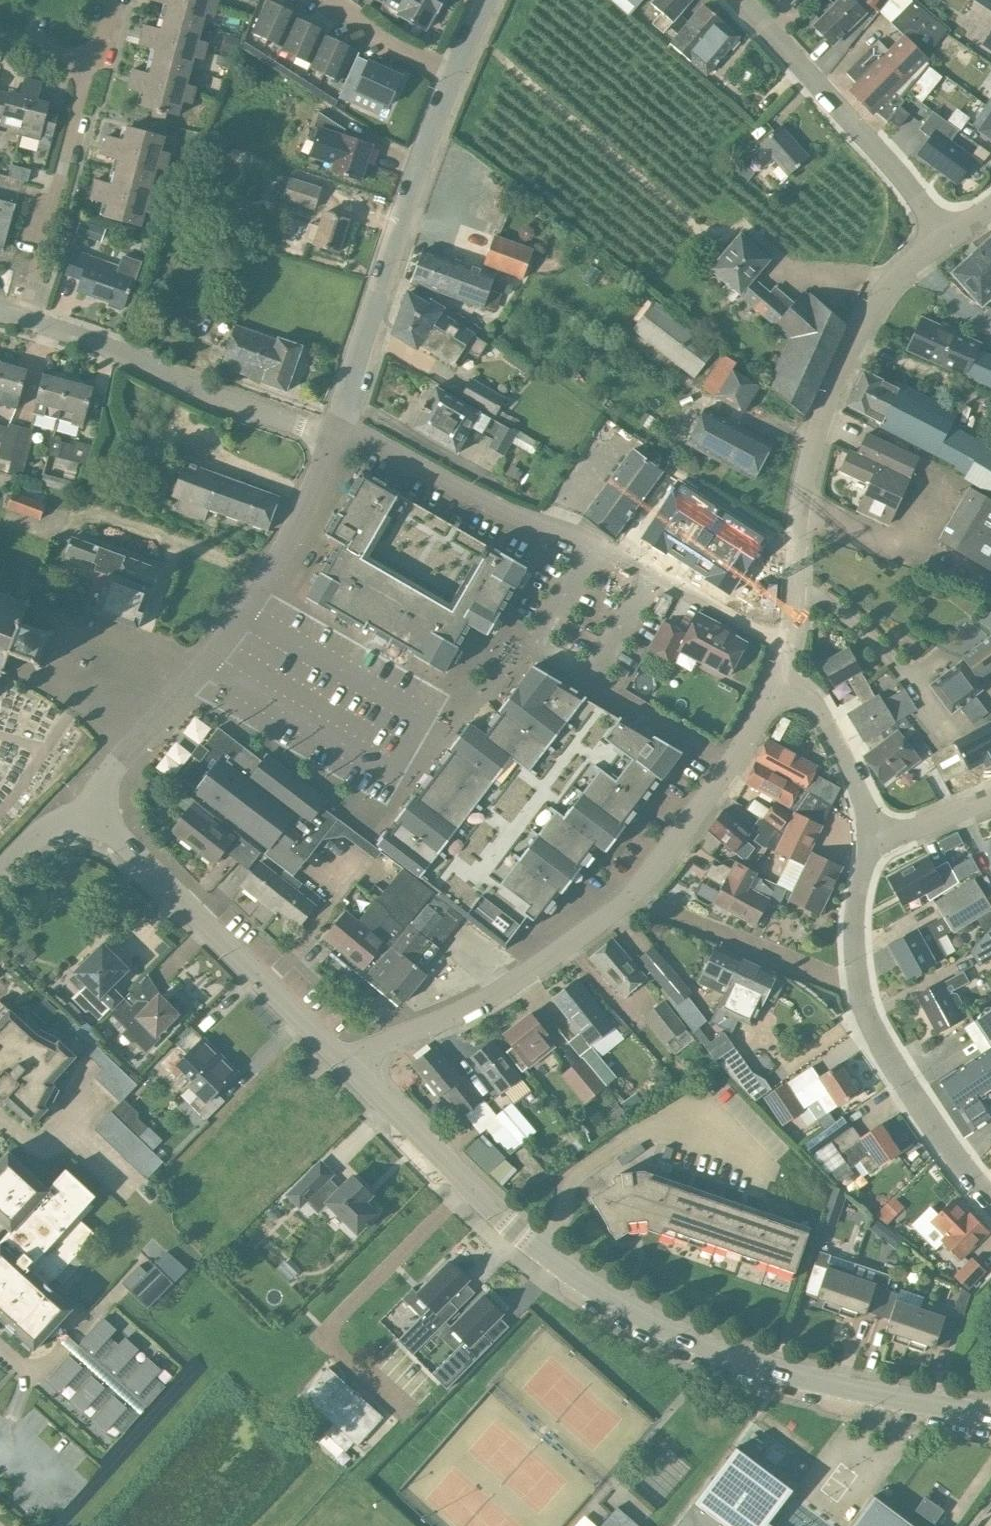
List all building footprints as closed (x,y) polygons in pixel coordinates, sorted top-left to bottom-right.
[(152,0),(169,5),(162,29),(145,25),(140,45),(157,49),(151,73),(134,69),(128,89),(146,93),(142,106),(153,108),(151,116),(166,120),(168,112),(179,115),(183,102),(192,104),(197,86),(187,84),(194,58),(204,60),(208,43),(199,40),(206,14),(221,18),(223,11),(217,9),(219,0),(152,0)] [(283,7),(268,0),(267,0),(253,33),(268,40),(283,7)] [(407,2),(408,0),(379,0),(384,3),(380,9),(398,19),(400,15),(407,2)] [(407,2),(400,15),(427,30),(434,17),(437,11),(438,12),(439,9),(444,8),(447,3),(446,0),(408,0),(407,2)] [(630,15),(643,0),(612,0),(630,15)] [(690,22),(681,14),(693,0),(655,0),(652,3),(662,13),(653,24),(664,33),(670,27),(678,35),(690,22)] [(815,24),(833,44),(858,22),(855,19),(866,9),(870,4),(865,0),(852,0),(844,7),(839,2),(815,24)] [(870,4),(879,11),(888,0),(865,0),(870,4)] [(990,10),(990,0),(976,0),(990,10)] [(948,30),(913,1),(891,23),(904,35),(882,57),(872,47),(846,72),(857,83),(850,90),(874,114),(876,111),(889,122),(891,120),(902,106),(906,101),(903,98),(931,64),(927,62),(929,60),(926,57),(948,30)] [(705,4),(690,22),(678,35),(671,43),(707,75),(740,37),(725,24),(726,23),(705,4)] [(283,46),(281,50),(282,51),(299,14),(283,7),(268,40),(283,46)] [(297,57),(312,24),(297,18),(299,14),(282,51),(297,57)] [(311,64),(312,64),(325,35),(327,31),(312,24),(297,57),(311,64)] [(226,32),(220,48),(234,53),(240,37),(226,32)] [(311,68),(325,74),(340,41),(325,35),(312,64),(311,68)] [(242,47),(257,57),(261,51),(245,41),(242,47)] [(325,74),(341,81),(356,48),(340,41),(325,74)] [(276,61),(261,51),(257,57),(272,67),(276,61)] [(218,54),(216,62),(230,67),(233,58),(218,54)] [(402,76),(358,56),(347,82),(358,87),(357,91),(389,105),(402,76)] [(291,71),(276,61),(272,67),(288,77),(291,71)] [(307,81),(291,71),(288,77),(303,87),(307,81)] [(3,119),(1,125),(12,128),(11,132),(21,134),(35,81),(25,78),(20,95),(0,90),(0,118),(3,119)] [(35,81),(21,134),(29,137),(30,133),(41,136),(41,134),(54,138),(61,111),(48,107),(50,103),(39,100),(44,83),(35,81)] [(307,81),(303,87),(318,97),(322,91),(307,81)] [(322,91),(318,97),(334,107),(338,100),(322,91)] [(972,125),(990,138),(990,109),(985,105),(972,125)] [(910,113),(902,106),(891,120),(899,126),(910,113)] [(959,130),(933,111),(919,129),(931,138),(918,155),(957,183),(975,159),(951,142),(959,130)] [(954,111),(947,121),(959,130),(960,131),(967,121),(954,111)] [(309,156),(334,165),(332,171),(362,180),(373,145),(344,135),(346,129),(319,112),(315,125),(320,127),(309,156)] [(811,157),(782,125),(761,144),(763,146),(754,155),(765,167),(775,158),(790,175),(811,157)] [(165,137),(128,127),(125,140),(108,135),(102,155),(120,160),(113,184),(96,179),(91,199),(108,204),(105,216),(142,226),(145,212),(155,215),(159,197),(150,194),(157,168),(166,171),(171,153),(162,150),(165,137)] [(962,132),(957,141),(974,150),(979,142),(962,132)] [(749,180),(755,172),(740,159),(734,167),(749,180)] [(12,175),(31,181),(35,169),(16,162),(12,175)] [(323,187),(289,176),(282,199),(315,210),(323,187)] [(0,199),(0,248),(4,249),(17,204),(0,199)] [(349,220),(325,212),(320,226),(297,219),(291,235),(315,243),(315,244),(339,252),(349,220)] [(80,220),(76,232),(101,240),(105,228),(80,220)] [(534,249),(496,235),(486,263),(524,277),(534,249)] [(771,261),(740,235),(712,269),(793,337),(771,387),(805,416),(847,324),(813,296),(811,299),(805,294),(795,305),(776,290),(771,296),(754,281),(771,261)] [(953,273),(982,305),(990,297),(990,239),(953,273)] [(65,275),(82,281),(79,290),(110,301),(109,305),(122,310),(123,306),(124,306),(133,278),(135,279),(141,262),(124,256),(120,267),(91,256),(92,255),(74,249),(65,275)] [(497,275),(425,249),(413,281),(485,307),(497,275)] [(417,348),(420,343),(443,307),(433,300),(434,298),(426,293),(422,300),(409,292),(394,333),(417,348)] [(718,348),(655,300),(632,329),(695,378),(718,348)] [(440,313),(420,343),(459,367),(469,352),(478,358),(488,343),(440,313)] [(923,317),(908,350),(968,377),(971,377),(990,386),(990,355),(980,350),(983,344),(923,317)] [(278,340),(236,325),(221,366),(264,381),(263,383),(287,391),(303,346),(279,338),(278,340)] [(744,410),(746,412),(764,382),(736,364),(737,362),(722,353),(702,386),(715,394),(744,410)] [(4,364),(0,379),(0,405),(17,409),(27,371),(4,364)] [(847,405),(882,422),(880,426),(934,453),(957,465),(956,468),(966,475),(965,478),(990,493),(990,447),(984,442),(982,447),(948,429),(957,412),(897,382),(894,387),(864,372),(847,405)] [(59,419),(70,382),(44,375),(34,412),(59,419)] [(506,398),(472,378),(461,397),(496,417),(496,416),(515,427),(520,420),(510,414),(509,415),(499,410),(506,398)] [(70,382),(59,419),(83,426),(93,388),(70,382)] [(482,411),(437,385),(413,426),(458,452),(473,427),(493,439),(488,446),(505,456),(512,443),(533,455),(540,443),(513,427),(512,430),(481,412),(482,411)] [(707,408),(688,443),(755,478),(773,443),(707,408)] [(645,412),(638,422),(653,432),(660,421),(645,412)] [(11,461),(20,426),(10,423),(9,427),(0,424),(0,458),(8,460),(11,461)] [(33,430),(20,426),(11,461),(10,464),(7,463),(5,471),(5,473),(22,477),(25,465),(26,465),(34,433),(33,432),(33,430)] [(850,452),(842,470),(871,483),(859,510),(890,524),(910,479),(909,479),(919,457),(867,433),(858,455),(850,452)] [(74,445),(52,439),(48,455),(57,457),(55,464),(77,470),(79,462),(87,464),(93,445),(75,441),(74,445)] [(635,507),(670,460),(649,446),(642,456),(634,450),(584,516),(612,537),(635,507)] [(280,496),(185,461),(173,496),(174,497),(170,506),(200,516),(203,507),(268,531),(280,496)] [(512,466),(506,475),(514,479),(519,470),(512,466)] [(340,543),(307,598),(329,611),(329,610),(364,630),(366,627),(415,655),(414,656),(444,673),(459,646),(482,606),(499,616),(501,613),(515,589),(527,567),(501,552),(487,544),(486,545),(399,494),(400,493),(358,468),(352,479),(356,482),(349,494),(349,495),(326,535),(340,543)] [(72,481),(45,474),(42,484),(69,492),(72,481)] [(681,479),(648,529),(670,543),(672,540),(714,567),(712,570),(734,584),(766,534),(681,479)] [(970,487),(938,540),(990,571),(990,499),(970,487)] [(46,503),(14,491),(7,508),(40,520),(46,503)] [(2,674),(3,671),(5,672),(5,671),(3,670),(8,651),(35,661),(39,668),(42,667),(38,661),(48,636),(55,633),(53,630),(46,633),(19,622),(29,605),(30,606),(30,605),(28,604),(33,589),(96,612),(139,628),(153,590),(156,591),(164,570),(127,556),(72,536),(66,552),(97,564),(95,570),(110,576),(100,603),(23,574),(14,598),(0,592),(0,673),(2,674)] [(734,631),(699,612),(688,634),(665,621),(650,649),(659,653),(674,661),(683,645),(700,654),(698,659),(729,675),(747,642),(732,634),(734,631)] [(963,657),(977,676),(990,666),(990,637),(963,657)] [(864,741),(893,724),(896,722),(884,700),(880,694),(876,696),(848,647),(823,662),(836,685),(848,678),(864,705),(849,714),(864,741)] [(650,649),(642,664),(650,671),(659,653),(650,649)] [(981,688),(960,659),(929,682),(949,711),(959,705),(971,722),(985,712),(973,694),(981,688)] [(388,829),(377,844),(507,948),(530,918),(538,924),(562,893),(582,867),(584,864),(587,867),(594,857),(591,855),(598,845),(607,851),(616,838),(619,841),(627,831),(624,829),(626,825),(661,779),(661,780),(664,777),(667,779),(674,769),(671,767),(683,752),(620,716),(619,718),(618,718),(585,698),(587,697),(533,665),(519,685),(519,684),(499,710),(499,711),(483,732),(469,722),(450,748),(450,749),(415,794),(395,820),(396,820),(388,830),(388,829)] [(896,722),(905,717),(918,711),(904,687),(884,700),(896,722)] [(905,717),(896,722),(893,724),(899,732),(887,740),(865,758),(883,785),(919,757),(910,746),(920,738),(905,717)] [(928,755),(943,781),(990,753),(990,718),(928,755)] [(871,753),(887,740),(899,732),(893,724),(864,741),(871,753)] [(263,761),(222,728),(205,747),(202,744),(193,754),(196,756),(181,777),(196,788),(195,790),(270,847),(265,854),(294,875),(305,860),(306,861),(333,826),(341,832),(346,825),(382,852),(382,851),(338,818),(323,806),(327,800),(267,754),(263,761)] [(800,784),(800,785),(804,788),(816,765),(767,739),(755,760),(800,784)] [(780,831),(809,791),(800,785),(800,784),(755,760),(744,781),(777,798),(763,818),(780,831)] [(823,776),(816,794),(838,802),(845,784),(823,776)] [(780,831),(769,847),(809,867),(793,897),(819,911),(844,867),(811,850),(824,825),(822,824),(831,805),(809,791),(780,831)] [(234,839),(193,806),(172,832),(214,865),(234,839)] [(751,830),(725,809),(709,828),(745,858),(756,846),(745,837),(751,830)] [(767,847),(769,847),(780,831),(763,818),(760,816),(752,828),(759,833),(754,840),(766,848),(767,847)] [(957,832),(944,838),(950,849),(963,842),(957,832)] [(240,860),(252,844),(242,836),(228,853),(239,862),(240,860)] [(240,860),(239,862),(248,870),(262,851),(252,844),(240,860)] [(929,856),(889,877),(904,904),(926,892),(930,900),(960,882),(959,880),(979,870),(972,856),(952,867),(949,860),(935,868),(929,856)] [(282,878),(262,862),(243,887),(263,902),(265,900),(300,927),(316,906),(297,891),(303,884),(287,871),(282,878)] [(728,909),(735,913),(756,874),(743,867),(734,863),(732,868),(724,864),(723,864),(716,866),(712,863),(705,876),(715,881),(724,886),(715,902),(714,908),(723,913),(728,909)] [(429,904),(437,894),(428,886),(403,868),(377,899),(376,899),(358,921),(348,913),(327,939),(337,947),(333,952),(355,970),(356,970),(366,978),(428,903),(429,904)] [(756,874),(735,913),(756,924),(768,901),(778,906),(787,889),(756,874)] [(890,944),(908,977),(947,957),(938,938),(952,930),(953,933),(976,919),(990,910),(990,905),(974,878),(935,902),(943,916),(918,930),(918,929),(890,944)] [(438,895),(437,894),(429,904),(428,903),(366,978),(367,979),(371,974),(406,1002),(428,974),(421,969),(464,917),(437,895),(438,895)] [(648,977),(614,937),(591,956),(625,996),(648,977)] [(724,995),(725,993),(735,997),(752,960),(718,944),(699,984),(724,995)] [(110,1008),(111,1009),(123,996),(111,984),(127,968),(104,945),(70,980),(80,989),(71,998),(86,1012),(89,1010),(99,1020),(110,1008)] [(660,989),(694,1032),(699,1026),(706,1021),(688,996),(693,991),(653,946),(638,959),(662,987),(660,989)] [(735,997),(725,993),(724,995),(711,1022),(733,1033),(740,1018),(752,1023),(764,997),(774,1002),(784,981),(774,977),(776,972),(752,960),(735,997)] [(971,981),(966,971),(945,982),(943,981),(918,994),(937,1032),(963,1019),(957,1008),(961,1006),(962,1002),(958,993),(953,992),(950,993),(946,987),(954,983),(957,988),(971,981)] [(579,979),(555,998),(592,1045),(579,1055),(581,1057),(607,1086),(618,1078),(601,1056),(624,1038),(624,1037),(632,1030),(611,1006),(605,1012),(579,979)] [(133,1006),(123,996),(111,1009),(112,1010),(110,1012),(127,1029),(122,1033),(131,1042),(136,1042),(147,1052),(162,1037),(158,1034),(178,1014),(160,995),(152,1003),(148,999),(137,1000),(133,1006)] [(687,1026),(665,999),(644,1016),(665,1043),(667,1042),(676,1054),(694,1039),(685,1028),(687,1026)] [(56,1044),(36,1034),(0,1001),(0,1024),(26,1048),(56,1044)] [(975,1020),(990,1045),(990,1009),(975,1020)] [(547,1032),(532,1013),(505,1034),(514,1046),(506,1052),(522,1072),(529,1067),(530,1068),(555,1048),(544,1034),(547,1032)] [(84,1038),(92,1030),(94,1028),(81,1015),(71,1026),(83,1039),(84,1038)] [(56,1044),(26,1048),(0,1024),(0,1098),(6,1099),(5,1100),(33,1125),(48,1108),(45,1105),(54,1086),(55,1085),(52,1082),(77,1056),(60,1041),(56,1044)] [(694,1032),(715,1059),(734,1046),(724,1032),(710,1041),(699,1026),(694,1032)] [(92,1030),(84,1038),(92,1046),(95,1044),(100,1038),(92,1030)] [(190,1086),(221,1055),(204,1038),(201,1041),(187,1054),(179,1046),(162,1063),(178,1078),(184,1072),(194,1082),(190,1086)] [(522,1077),(492,1039),(472,1055),(501,1093),(506,1090),(512,1099),(528,1087),(521,1078),(522,1077)] [(95,1076),(121,1101),(124,1098),(138,1084),(95,1044),(92,1046),(86,1052),(103,1068),(95,1076)] [(523,1143),(498,1114),(484,1097),(482,1098),(464,1075),(461,1078),(435,1045),(414,1062),(441,1095),(445,1092),(464,1116),(465,1115),(481,1134),(487,1129),(495,1138),(494,1138),(500,1145),(496,1148),(484,1134),(467,1148),(489,1173),(491,1171),(501,1182),(515,1170),(505,1158),(506,1157),(505,1156),(507,1154),(509,1155),(523,1143)] [(941,1079),(975,1129),(990,1119),(990,1100),(986,1103),(981,1095),(990,1088),(990,1046),(941,1079)] [(221,1055),(194,1082),(190,1086),(199,1095),(191,1104),(198,1110),(202,1115),(207,1119),(226,1100),(217,1092),(238,1072),(221,1055)] [(581,1057),(561,1075),(584,1104),(607,1086),(581,1057)] [(851,1078),(840,1061),(819,1075),(820,1077),(818,1079),(810,1067),(764,1097),(783,1125),(806,1110),(804,1106),(807,1105),(817,1098),(826,1112),(828,1110),(859,1090),(858,1088),(859,1087),(860,1084),(856,1079),(853,1077),(851,1078)] [(753,1098),(755,1101),(761,1096),(772,1089),(765,1079),(752,1071),(738,1082),(739,1084),(753,1098)] [(637,1094),(622,1104),(630,1115),(645,1105),(637,1094)] [(124,1098),(121,1101),(111,1111),(139,1137),(148,1127),(139,1118),(139,1113),(124,1098)] [(817,1098),(807,1105),(816,1119),(826,1112),(817,1098)] [(512,1102),(498,1114),(523,1143),(537,1131),(512,1102)] [(619,1105),(605,1117),(616,1129),(629,1117),(619,1105)] [(826,1112),(816,1119),(822,1128),(834,1120),(828,1110),(826,1112)] [(152,1149),(139,1137),(111,1111),(95,1128),(147,1179),(165,1161),(163,1159),(155,1152),(152,1149)] [(829,1175),(834,1171),(841,1181),(855,1171),(852,1166),(833,1140),(852,1126),(845,1116),(806,1144),(829,1175)] [(902,1150),(882,1123),(863,1137),(854,1125),(852,1126),(833,1140),(852,1166),(861,1159),(871,1173),(902,1150)] [(148,1127),(139,1137),(152,1149),(161,1139),(148,1127)] [(641,1143),(618,1159),(622,1165),(645,1150),(641,1143)] [(666,1145),(662,1157),(669,1159),(673,1148),(666,1145)] [(159,1148),(155,1152),(163,1159),(167,1156),(159,1148)] [(58,1325),(73,1308),(28,1267),(33,1261),(54,1280),(96,1234),(81,1220),(95,1206),(90,1202),(96,1196),(67,1169),(49,1188),(9,1152),(0,1161),(0,1220),(11,1230),(1,1241),(2,1242),(0,1244),(0,1317),(36,1349),(58,1325)] [(812,1226),(646,1170),(621,1173),(614,1177),(617,1182),(593,1196),(618,1238),(630,1230),(631,1231),(650,1230),(651,1228),(795,1277),(812,1226)] [(310,1173),(289,1193),(300,1205),(316,1190),(358,1232),(366,1224),(368,1226),(369,1225),(369,1226),(379,1216),(365,1201),(369,1198),(364,1194),(368,1190),(354,1175),(339,1189),(327,1177),(320,1183),(310,1173)] [(833,1190),(828,1206),(840,1211),(846,1195),(833,1190)] [(887,1205),(898,1216),(907,1208),(896,1196),(887,1205)] [(968,1213),(954,1197),(929,1221),(945,1236),(943,1238),(962,1257),(989,1229),(970,1210),(968,1213)] [(236,1255),(244,1246),(238,1240),(230,1249),(236,1255)] [(140,1265),(123,1282),(140,1299),(148,1307),(173,1282),(187,1268),(169,1251),(155,1264),(147,1272),(140,1265)] [(824,1306),(840,1312),(857,1263),(821,1251),(816,1263),(808,1289),(819,1293),(818,1296),(826,1299),(824,1306)] [(987,1270),(973,1256),(954,1275),(969,1289),(987,1270)] [(399,1339),(414,1354),(460,1308),(450,1298),(468,1280),(449,1261),(418,1294),(431,1307),(399,1339)] [(868,1309),(880,1314),(889,1288),(887,1287),(892,1274),(857,1262),(840,1312),(856,1317),(859,1310),(867,1313),(868,1309)] [(900,1292),(889,1288),(880,1314),(891,1317),(887,1329),(895,1332),(893,1339),(910,1345),(922,1307),(898,1299),(900,1292)] [(434,1373),(449,1388),(494,1342),(484,1332),(502,1313),(484,1295),(453,1327),(466,1340),(434,1373)] [(922,1307),(910,1345),(925,1350),(928,1343),(936,1346),(937,1342),(949,1346),(958,1321),(946,1317),(946,1315),(922,1307)] [(102,1365),(106,1361),(119,1346),(109,1336),(115,1329),(103,1318),(83,1340),(95,1351),(91,1355),(102,1365)] [(119,1346),(106,1361),(118,1372),(114,1376),(124,1385),(128,1381),(141,1366),(131,1357),(138,1349),(126,1338),(119,1346)] [(78,1391),(92,1376),(96,1372),(85,1362),(81,1367),(69,1356),(49,1378),(61,1389),(68,1382),(78,1391)] [(148,1358),(141,1366),(128,1381),(140,1392),(136,1396),(147,1405),(164,1386),(153,1377),(160,1369),(148,1358)] [(384,1417),(329,1367),(303,1395),(358,1445),(384,1417)] [(90,1402),(100,1411),(114,1397),(118,1392),(108,1383),(104,1387),(92,1376),(78,1391),(71,1398),(84,1409),(90,1402)] [(114,1397),(100,1411),(94,1419),(106,1430),(113,1422),(123,1432),(140,1412),(130,1403),(126,1407),(114,1397)] [(675,1525),(773,1525),(768,1522),(793,1489),(791,1487),(786,1493),(734,1454),(738,1448),(736,1447),(675,1525)] [(872,1503),(876,1497),(874,1495),(851,1525),(902,1525),(872,1503)] [(944,1509),(925,1496),(915,1510),(934,1523),(944,1509)] [(618,1506),(600,1525),(640,1525),(618,1506)]
